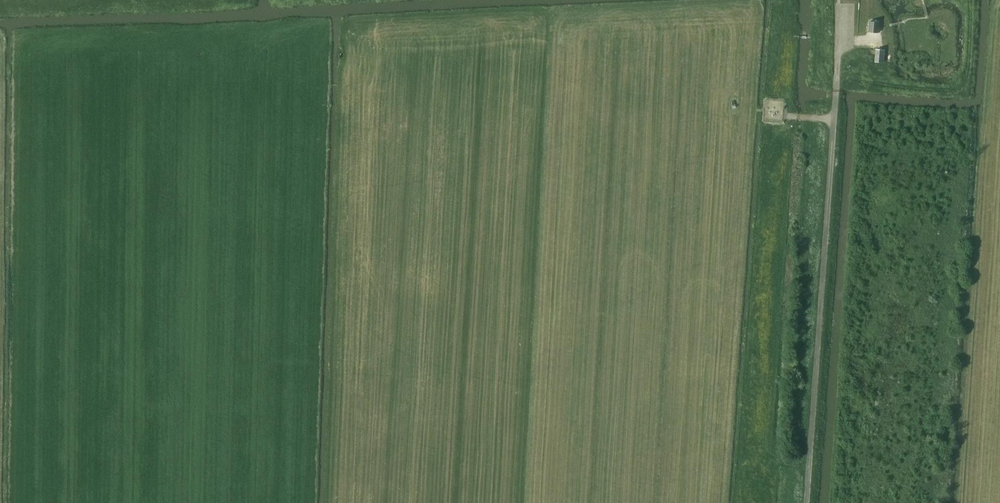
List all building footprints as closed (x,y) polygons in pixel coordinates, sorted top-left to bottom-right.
[(870,21),(869,32),(878,33),(879,22),(870,21)] [(876,49),(875,62),(884,63),(885,50),(876,49)]
